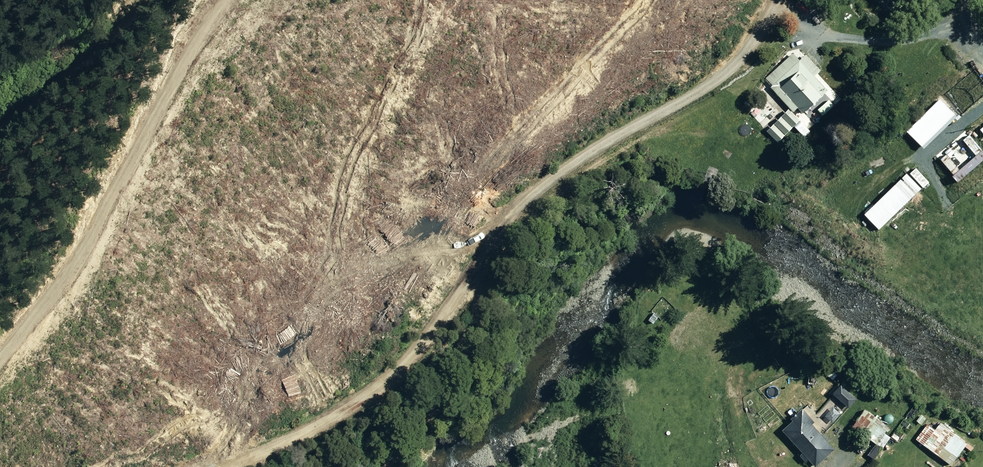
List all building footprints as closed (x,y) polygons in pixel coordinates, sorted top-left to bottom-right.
[(810,3),(803,8),(814,23),(822,18),(810,3)] [(795,106),(801,114),(827,91),(814,77),(820,72),(805,54),(770,84),(791,109),(795,106)] [(906,132),(921,148),(952,118),(936,102),(906,132)] [(788,109),(765,129),(775,141),(799,121),(788,109)] [(863,216),(877,230),(922,189),(908,174),(863,216)] [(781,429),(811,466),(812,466),(833,450),(802,412),(781,429)] [(930,417),(914,439),(948,464),(964,442),(930,417)]
